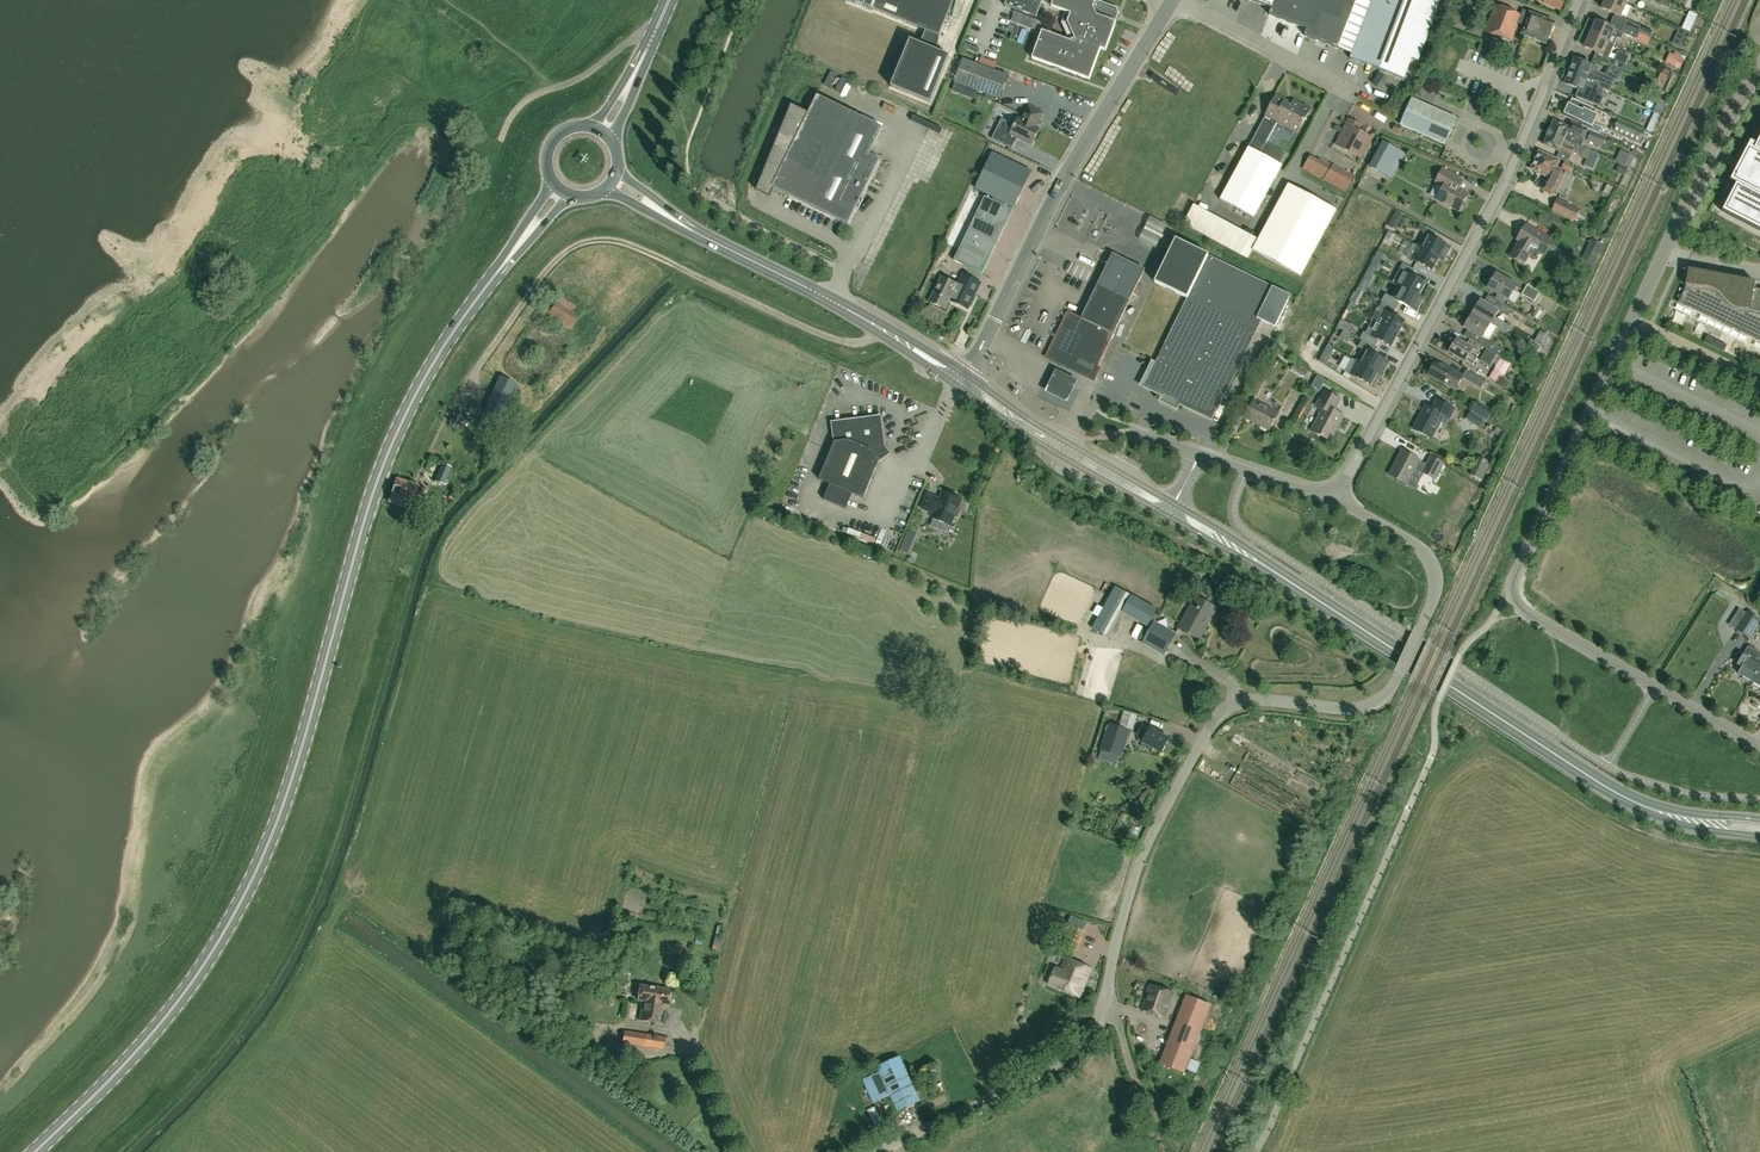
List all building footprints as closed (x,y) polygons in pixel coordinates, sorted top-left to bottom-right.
[(847,2),(871,12),(872,11),(938,38),(954,0),(848,0),(847,2)] [(1006,6),(1037,18),(1044,0),(1008,0),(1006,6)] [(1115,23),(1114,22),(1118,13),(1116,8),(1096,1),(1096,0),(1053,0),(1050,7),(1070,14),(1067,23),(1074,39),(1069,42),(1041,31),(1031,59),(1088,80),(1100,49),(1105,51),(1115,23)] [(1355,45),(1372,0),(1248,0),(1271,9),(1268,15),(1306,30),(1304,36),(1338,49),(1351,54),(1355,45)] [(1351,54),(1349,59),(1403,80),(1410,59),(1417,62),(1441,0),(1372,0),(1355,45),(1351,54)] [(1565,0),(1535,0),(1560,11),(1565,0)] [(1618,0),(1605,0),(1601,8),(1620,16),(1626,4),(1618,0)] [(1668,9),(1671,3),(1668,1),(1666,0),(1650,0),(1668,9)] [(1496,6),(1485,32),(1511,42),(1518,23),(1525,26),(1521,35),(1546,44),(1554,23),(1523,11),(1522,15),(1496,6)] [(1017,23),(1035,31),(1039,22),(1021,15),(1017,23)] [(1625,27),(1638,33),(1650,38),(1653,32),(1642,27),(1628,20),(1625,27)] [(1620,38),(1623,33),(1596,21),(1595,23),(1591,21),(1586,32),(1590,34),(1609,42),(1609,43),(1614,45),(1617,37),(1620,38)] [(1625,27),(1623,33),(1624,33),(1635,38),(1638,33),(1625,27)] [(1609,43),(1609,42),(1590,34),(1586,32),(1581,43),(1585,45),(1584,47),(1596,53),(1593,59),(1622,72),(1624,65),(1608,58),(1614,45),(1609,43)] [(1021,58),(1026,46),(1010,40),(1005,53),(1021,58)] [(930,104),(949,55),(910,41),(892,88),(930,104)] [(1679,58),(1672,55),(1667,64),(1675,67),(1679,58)] [(1570,71),(1600,83),(1600,84),(1608,87),(1611,78),(1602,74),(1597,72),(1599,68),(1592,65),(1574,58),(1570,71)] [(999,100),(1008,77),(962,60),(954,83),(955,84),(962,86),(999,100)] [(1665,82),(1670,73),(1663,70),(1659,80),(1665,82)] [(1600,84),(1600,83),(1570,71),(1565,84),(1582,90),(1583,88),(1588,90),(1596,94),(1601,95),(1603,90),(1599,88),(1600,84)] [(955,84),(952,91),(959,94),(962,86),(955,84)] [(1577,101),(1593,108),(1596,109),(1599,101),(1580,93),(1577,101)] [(1277,97),(1220,201),(1254,219),(1283,166),(1261,155),(1278,123),(1298,134),(1308,116),(1310,117),(1313,111),(1305,106),(1304,108),(1294,103),(1291,108),(1285,104),(1286,102),(1277,97)] [(1445,145),(1456,118),(1412,98),(1400,125),(1445,145)] [(1653,110),(1662,114),(1667,103),(1658,98),(1653,110)] [(809,113),(792,106),(763,176),(760,185),(772,191),(773,188),(848,225),(856,209),(858,210),(864,199),(862,198),(880,160),(869,155),(880,134),(815,101),(809,113)] [(1569,103),(1564,115),(1583,124),(1582,126),(1590,129),(1599,133),(1602,127),(1593,123),(1595,120),(1588,117),(1591,111),(1584,108),(1583,110),(1569,103)] [(997,129),(992,139),(1012,149),(1017,139),(1031,146),(1039,130),(1034,128),(1036,124),(1038,124),(1042,114),(1027,107),(1021,121),(1017,119),(1009,136),(997,129)] [(1644,132),(1618,120),(1614,130),(1626,135),(1625,137),(1635,142),(1633,146),(1637,148),(1644,132)] [(1582,147),(1590,129),(1582,126),(1582,127),(1570,121),(1568,127),(1553,121),(1548,133),(1582,148),(1582,147)] [(1347,126),(1337,145),(1350,152),(1350,151),(1360,156),(1370,138),(1347,126)] [(1603,148),(1606,137),(1591,131),(1587,141),(1603,148)] [(1590,151),(1582,147),(1582,148),(1548,133),(1543,144),(1560,152),(1560,151),(1571,156),(1572,153),(1587,159),(1590,151)] [(1754,151),(1746,147),(1726,186),(1733,190),(1722,213),(1759,232),(1759,139),(1754,151)] [(1005,152),(1007,147),(996,142),(994,148),(1005,152)] [(1403,154),(1383,144),(1370,169),(1385,177),(1391,165),(1396,167),(1403,154)] [(1554,169),(1557,161),(1540,153),(1532,169),(1549,177),(1544,190),(1551,193),(1554,192),(1562,175),(1561,172),(1554,169)] [(1592,165),(1601,169),(1607,158),(1598,153),(1592,165)] [(1013,208),(1030,173),(992,154),(974,190),(1013,208)] [(1621,164),(1628,167),(1632,159),(1625,155),(1621,164)] [(1352,180),(1319,161),(1320,161),(1311,156),(1303,169),(1312,174),(1313,172),(1325,179),(1325,181),(1345,192),(1352,180)] [(1574,166),(1565,162),(1561,170),(1570,174),(1574,166)] [(1618,174),(1623,176),(1627,168),(1622,166),(1618,174)] [(1459,212),(1469,194),(1453,185),(1457,177),(1442,169),(1436,182),(1444,186),(1437,200),(1459,212)] [(1042,196),(1045,186),(1035,183),(1032,193),(1042,196)] [(1289,185),(1284,195),(1259,241),(1253,251),(1300,277),(1336,210),(1289,185)] [(1012,211),(984,197),(953,261),(981,274),(1012,211)] [(1579,209),(1557,200),(1553,210),(1575,219),(1579,209)] [(1183,215),(1189,213),(1185,202),(1174,206),(1180,222),(1185,220),(1183,215)] [(1393,217),(1399,205),(1393,203),(1388,215),(1393,217)] [(1193,205),(1183,225),(1248,260),(1259,241),(1193,205)] [(1401,219),(1404,215),(1397,211),(1394,216),(1401,219)] [(1140,242),(1155,249),(1167,225),(1152,218),(1140,242)] [(1509,257),(1516,261),(1524,266),(1530,256),(1535,259),(1539,251),(1545,254),(1552,242),(1542,236),(1543,234),(1526,223),(1515,241),(1518,242),(1509,257)] [(1424,235),(1418,247),(1439,259),(1444,262),(1451,248),(1434,239),(1437,233),(1427,227),(1423,234),(1424,235)] [(1290,296),(1272,287),(1175,240),(1155,283),(1187,298),(1145,384),(1209,415),(1256,319),(1275,328),(1290,296)] [(1595,260),(1602,245),(1592,240),(1584,255),(1595,260)] [(1439,259),(1418,247),(1413,244),(1406,257),(1432,271),(1439,259)] [(1366,251),(1357,278),(1364,280),(1372,253),(1366,251)] [(1092,377),(1140,281),(1132,277),(1137,266),(1112,254),(1081,319),(1070,314),(1049,356),(1092,377)] [(1425,284),(1412,277),(1415,270),(1403,264),(1392,283),(1397,286),(1419,296),(1425,284)] [(1688,269),(1685,286),(1686,286),(1678,303),(1759,342),(1759,289),(1754,288),(1755,282),(1688,269)] [(1516,285),(1496,274),(1492,281),(1491,281),(1488,286),(1489,287),(1488,289),(1507,300),(1516,285)] [(941,277),(929,302),(946,310),(950,301),(968,310),(980,285),(979,283),(963,275),(958,285),(941,277)] [(1532,300),(1531,302),(1536,306),(1543,295),(1539,293),(1539,292),(1527,285),(1521,294),(1532,300)] [(1419,296),(1397,286),(1391,297),(1385,294),(1381,302),(1382,302),(1396,309),(1399,303),(1417,312),(1424,299),(1419,296)] [(1472,313),(1490,324),(1506,334),(1510,327),(1494,317),(1498,311),(1507,316),(1511,310),(1487,296),(1483,302),(1479,300),(1472,313)] [(583,313),(558,298),(548,316),(572,331),(583,313)] [(1405,322),(1393,316),(1396,309),(1382,302),(1379,309),(1383,312),(1377,323),(1398,335),(1405,322)] [(1483,337),(1490,324),(1472,313),(1464,327),(1468,329),(1464,336),(1500,357),(1504,350),(1492,343),(1492,342),(1483,337)] [(1398,335),(1377,323),(1372,321),(1366,333),(1363,332),(1360,339),(1362,340),(1376,348),(1379,341),(1391,348),(1398,335)] [(1471,366),(1479,352),(1473,349),(1473,348),(1457,339),(1448,353),(1471,366)] [(1389,363),(1374,355),(1378,348),(1376,348),(1362,340),(1358,347),(1363,350),(1357,362),(1377,374),(1382,376),(1389,363)] [(1284,351),(1287,346),(1279,341),(1276,347),(1284,351)] [(1332,349),(1327,346),(1323,353),(1328,355),(1332,349)] [(1497,365),(1501,358),(1486,349),(1480,360),(1490,366),(1492,363),(1497,365)] [(1511,364),(1501,358),(1497,365),(1496,367),(1506,373),(1511,364)] [(1377,374),(1357,362),(1352,359),(1345,372),(1371,386),(1377,374)] [(1306,374),(1306,373),(1301,370),(1303,367),(1295,362),(1291,369),(1304,377),(1306,374)] [(1462,377),(1451,371),(1452,369),(1442,364),(1441,365),(1435,362),(1432,369),(1430,368),(1428,373),(1428,375),(1444,384),(1456,391),(1464,378),(1475,384),(1481,388),(1485,381),(1479,377),(1466,370),(1462,377)] [(1079,384),(1057,373),(1051,385),(1046,395),(1068,406),(1073,395),(1079,384)] [(500,377),(479,421),(495,428),(515,384),(500,377)] [(1264,383),(1256,379),(1248,394),(1256,398),(1264,383)] [(1330,441),(1343,416),(1334,411),(1340,400),(1324,391),(1315,406),(1322,410),(1311,431),(1330,441)] [(1269,430),(1278,413),(1254,400),(1244,417),(1269,430)] [(1439,423),(1447,426),(1455,411),(1437,402),(1433,409),(1425,405),(1413,429),(1431,439),(1439,423)] [(1493,412),(1485,407),(1479,416),(1486,421),(1493,412)] [(457,429),(464,416),(455,412),(448,425),(457,429)] [(1483,420),(1471,412),(1465,419),(1478,427),(1483,420)] [(819,480),(830,485),(824,500),(846,510),(853,494),(864,499),(879,461),(889,454),(884,447),(880,417),(832,423),(835,442),(819,480)] [(1402,451),(1389,475),(1407,484),(1419,460),(1402,451)] [(1435,481),(1445,464),(1430,456),(1421,473),(1435,481)] [(443,463),(435,480),(444,484),(451,467),(443,463)] [(1471,475),(1482,481),(1485,474),(1474,468),(1471,475)] [(398,480),(389,501),(409,510),(418,488),(398,480)] [(928,494),(922,509),(934,514),(932,518),(934,519),(931,526),(946,532),(949,525),(950,526),(954,516),(957,517),(960,510),(957,509),(961,499),(957,498),(958,495),(949,491),(948,494),(943,492),(940,500),(928,494)] [(865,537),(867,531),(853,527),(851,533),(865,537)] [(903,543),(900,551),(908,554),(911,546),(903,543)] [(1156,609),(1115,587),(1092,628),(1108,637),(1122,613),(1148,626),(1156,609)] [(1196,597),(1178,628),(1199,640),(1217,608),(1196,597)] [(1759,620),(1747,612),(1735,630),(1748,638),(1759,620)] [(1142,643),(1164,655),(1175,634),(1154,622),(1142,643)] [(1751,682),(1759,667),(1759,654),(1747,647),(1737,664),(1742,667),(1738,674),(1751,682)] [(1751,682),(1759,687),(1759,667),(1751,682)] [(1121,720),(1119,727),(1133,731),(1135,724),(1121,720)] [(1121,757),(1130,731),(1109,724),(1100,750),(1121,757)] [(1169,739),(1150,729),(1143,725),(1138,735),(1145,739),(1141,746),(1152,751),(1154,749),(1162,753),(1169,739)] [(624,949),(631,923),(620,920),(613,946),(624,949)] [(1064,946),(1076,952),(1084,932),(1072,926),(1064,946)] [(1046,949),(1050,940),(1043,937),(1039,946),(1046,949)] [(1079,998),(1091,969),(1065,958),(1060,970),(1055,968),(1048,985),(1079,998)] [(1164,1018),(1173,992),(1150,984),(1141,1010),(1164,1018)] [(671,991),(640,986),(638,1000),(641,1001),(640,1007),(642,1007),(640,1021),(663,1024),(666,1005),(669,1005),(671,991)] [(1210,1006),(1188,997),(1161,1063),(1183,1073),(1184,1069),(1189,1059),(1210,1006)] [(666,1037),(624,1031),(622,1043),(664,1049),(666,1037)] [(891,1095),(898,1110),(898,1111),(920,1101),(900,1057),(878,1067),(880,1072),(863,1080),(874,1103),(891,1095)] [(1189,1059),(1184,1069),(1195,1073),(1199,1063),(1189,1059)]
